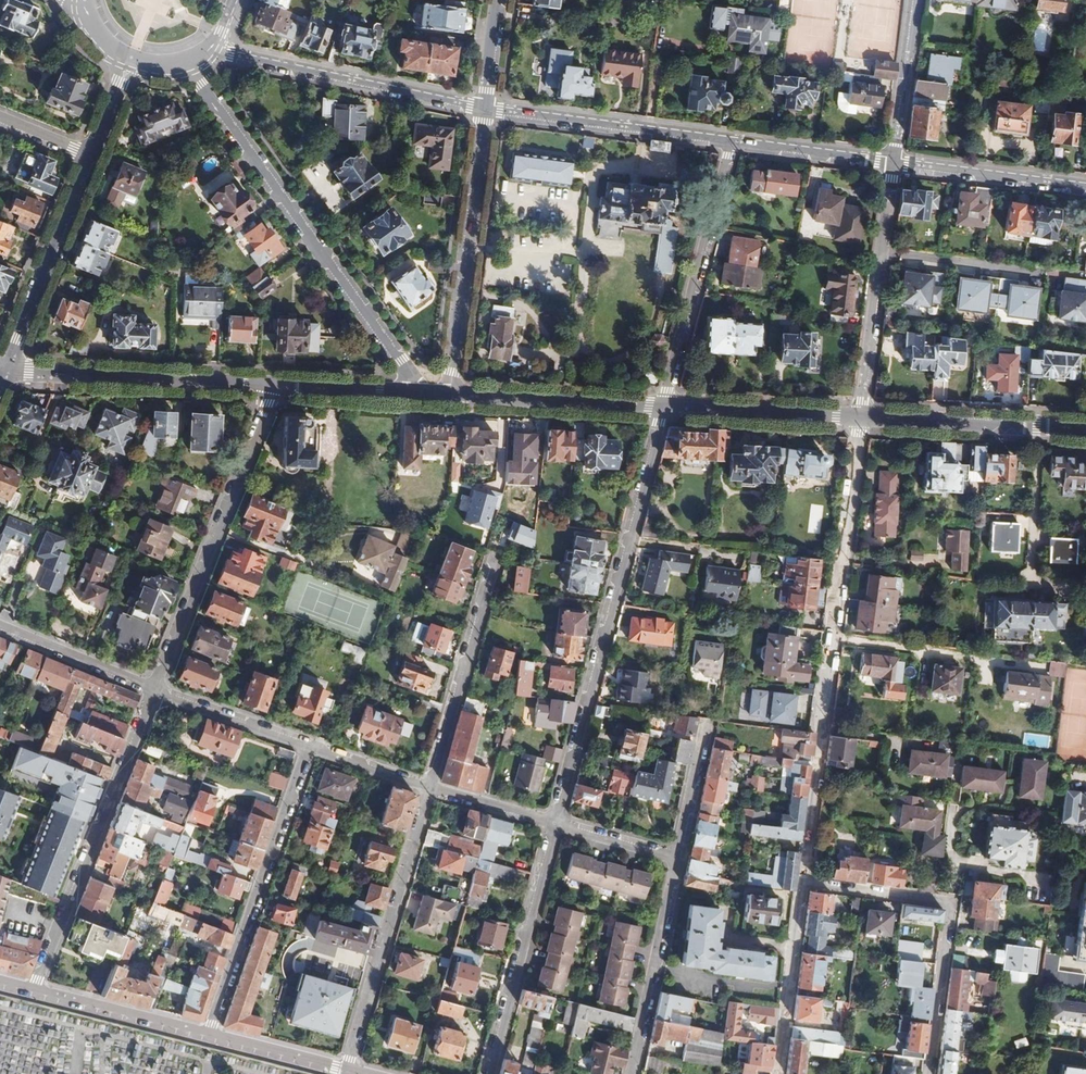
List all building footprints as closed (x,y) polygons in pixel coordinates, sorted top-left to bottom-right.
[(10,0),(0,0),(0,27),(7,30),(7,29),(28,37),(34,22),(29,19),(34,9),(17,1),(16,3),(10,0)] [(263,3),(266,4),(283,11),(288,0),(264,0),(263,3)] [(389,7),(395,8),(397,0),(390,0),(389,7)] [(532,6),(556,8),(557,0),(532,0),(532,6)] [(792,0),(779,0),(777,13),(790,15),(792,0)] [(977,5),(1017,10),(1018,0),(978,0),(977,1),(977,5)] [(1036,6),(1061,9),(1062,0),(1036,0),(1036,6)] [(462,8),(463,3),(460,2),(444,1),(444,7),(441,31),(461,34),(464,8),(462,8)] [(283,11),(266,4),(263,11),(262,10),(259,11),(256,21),(257,23),(281,32),(284,31),(287,24),(287,21),(285,20),(287,13),(283,11)] [(444,7),(422,5),(419,29),(441,31),(444,7)] [(767,19),(732,14),(728,39),(742,41),(742,38),(751,39),(750,49),(765,52),(768,31),(765,31),(767,19)] [(310,22),(301,45),(309,48),(308,49),(319,53),(327,33),(311,26),(312,23),(310,22)] [(370,48),(380,50),(382,39),(385,25),(378,24),(374,26),(372,32),(346,27),(343,42),(340,42),(338,50),(340,52),(342,52),(342,54),(367,60),(370,48)] [(401,68),(425,72),(430,46),(400,40),(398,52),(404,53),(401,68)] [(430,46),(425,72),(452,77),(456,50),(430,46)] [(641,55),(603,50),(600,74),(621,78),(620,86),(637,88),(641,55)] [(932,53),(928,82),(946,84),(951,85),(953,69),(959,70),(961,57),(932,53)] [(738,74),(740,58),(730,57),(728,73),(738,74)] [(848,63),(838,61),(837,69),(847,70),(848,63)] [(894,79),(896,63),(875,61),(873,76),(881,77),(894,79)] [(571,92),(589,94),(590,83),(587,83),(588,77),(578,75),(579,67),(562,65),(561,72),(559,72),(558,74),(548,73),(545,94),(570,98),(571,92)] [(854,73),(845,72),(844,82),(850,83),(853,82),(854,73)] [(881,77),(873,76),(854,73),(853,82),(850,83),(849,94),(848,103),(856,104),(880,107),(883,86),(880,86),(881,77)] [(84,86),(59,75),(53,90),(50,89),(45,102),(75,114),(80,101),(78,100),(84,86)] [(704,78),(691,76),(687,108),(700,110),(700,108),(711,109),(713,100),(718,100),(719,102),(720,102),(723,103),(726,103),(727,102),(727,100),(728,98),(728,96),(728,95),(727,94),(723,93),(722,93),(723,82),(704,80),(704,78)] [(788,79),(773,77),(772,90),(786,92),(785,105),(797,107),(797,102),(809,103),(810,96),(812,97),(814,84),(801,82),(801,79),(788,78),(788,79)] [(928,82),(916,80),(913,107),(923,108),(923,105),(929,106),(930,104),(934,105),(934,110),(937,110),(939,99),(944,99),(946,84),(928,82)] [(1060,99),(1065,100),(1069,100),(1070,91),(1065,91),(1061,93),(1060,99)] [(1069,100),(1079,102),(1079,97),(1076,92),(1070,91),(1069,100)] [(855,114),(856,104),(848,103),(849,94),(839,93),(837,103),(839,105),(841,109),(842,111),(845,113),(849,113),(854,115),(855,114)] [(1052,98),(1038,96),(1036,111),(1049,113),(1052,98)] [(335,100),(322,98),(322,116),(334,117),(334,138),(363,140),(364,107),(335,105),(335,100)] [(1052,98),(1049,113),(1049,119),(1054,120),(1051,140),(1074,143),(1078,115),(1065,113),(1065,115),(1056,114),(1056,108),(1064,109),(1065,100),(1060,99),(1052,98)] [(173,103),(138,115),(141,124),(134,126),(140,145),(153,141),(151,135),(174,127),(176,133),(189,128),(183,109),(176,111),(173,103)] [(1027,107),(996,103),(996,105),(991,104),(990,112),(995,112),(993,129),(1013,132),(1013,135),(1020,136),(1021,133),(1023,133),(1027,107)] [(923,108),(913,107),(912,117),(909,136),(934,139),(937,110),(934,110),(934,105),(930,104),(929,106),(923,105),(923,108)] [(452,131),(416,126),(415,144),(431,145),(429,168),(448,170),(452,131)] [(594,137),(583,136),(581,154),(592,155),(594,137)] [(38,158),(25,153),(14,178),(48,192),(54,180),(46,176),(53,161),(39,156),(38,158)] [(572,155),(560,153),(558,164),(510,157),(508,177),(568,185),(572,155)] [(341,168),(334,173),(351,198),(377,180),(369,169),(367,170),(358,156),(351,161),(350,160),(349,161),(347,160),(346,160),(345,160),(341,162),(342,163),(341,164),(341,166),(340,167),(341,168)] [(192,170),(183,158),(176,164),(184,175),(192,170)] [(145,172),(123,163),(113,186),(125,192),(135,196),(145,172)] [(419,164),(405,163),(405,179),(418,180),(419,164)] [(775,173),(766,172),(763,192),(794,195),(797,174),(775,171),(775,173)] [(672,275),(678,228),(671,227),(673,219),(662,218),(663,211),(670,211),(672,190),(643,186),(643,185),(630,183),(630,185),(609,183),(606,198),(601,197),(599,220),(626,223),(626,221),(641,223),(640,232),(659,235),(654,272),(672,275)] [(125,192),(113,186),(106,202),(118,207),(121,200),(125,192)] [(992,188),(976,186),(975,194),(960,192),(956,222),(980,225),(982,210),(989,211),(992,188)] [(226,227),(232,236),(234,235),(245,227),(238,216),(249,208),(237,190),(233,192),(230,187),(211,201),(228,225),(226,227)] [(828,191),(819,189),(812,220),(836,225),(833,239),(847,241),(852,216),(848,215),(846,212),(848,210),(845,206),(843,207),(840,207),(841,197),(828,195),(828,191)] [(915,192),(902,190),(899,213),(912,215),(911,216),(925,218),(927,207),(936,209),(938,196),(928,195),(929,193),(915,191),(915,192)] [(125,192),(121,200),(132,205),(135,204),(137,200),(136,197),(135,196),(125,192)] [(441,195),(424,192),(422,203),(440,205),(441,195)] [(13,227),(27,232),(30,226),(32,227),(41,205),(25,198),(23,205),(14,201),(10,211),(19,215),(13,227)] [(1031,233),(1034,207),(1010,203),(1007,231),(1031,235),(1031,233)] [(1042,206),(1034,205),(1034,207),(1031,233),(1054,236),(1058,208),(1050,207),(1042,206)] [(388,209),(363,228),(381,254),(406,235),(404,233),(409,229),(405,223),(400,226),(388,209)] [(91,220),(82,244),(105,253),(109,243),(111,244),(117,230),(91,220)] [(146,233),(157,235),(158,229),(159,223),(151,222),(151,227),(146,227),(146,233)] [(255,227),(251,222),(245,227),(234,235),(240,243),(246,239),(255,253),(258,251),(260,254),(264,250),(271,259),(282,251),(267,230),(264,233),(258,225),(255,227)] [(0,261),(8,242),(6,241),(7,237),(10,229),(0,225),(0,261)] [(745,266),(751,267),(755,241),(731,237),(727,263),(745,266)] [(82,244),(73,266),(88,272),(95,275),(96,275),(100,266),(102,267),(107,254),(105,253),(82,244)] [(445,272),(446,264),(428,261),(427,270),(445,272)] [(756,290),(759,268),(751,267),(745,266),(727,263),(725,263),(721,285),(756,290)] [(2,293),(6,283),(8,283),(12,272),(0,267),(0,292),(2,293)] [(422,280),(412,267),(390,283),(408,307),(433,290),(431,288),(433,286),(428,279),(426,281),(424,279),(422,280)] [(928,273),(907,270),(902,301),(931,305),(932,300),(941,302),(943,287),(947,287),(949,272),(928,269),(928,273)] [(254,287),(267,278),(261,270),(248,279),(254,287)] [(851,316),(857,276),(835,273),(835,275),(828,274),(826,287),(833,288),(829,313),(851,316)] [(96,275),(95,275),(90,288),(94,290),(100,277),(96,275)] [(1000,294),(1001,277),(984,276),(983,282),(963,281),(959,309),(988,312),(988,311),(996,311),(998,294),(1000,294)] [(1020,279),(1001,277),(1000,294),(1001,294),(999,312),(1008,313),(1009,314),(1036,318),(1040,289),(1020,286),(1020,279)] [(1066,277),(1064,291),(1062,291),(1062,297),(1052,296),(1050,316),(1059,317),(1059,321),(1085,323),(1085,279),(1066,277)] [(275,289),(267,278),(254,287),(253,288),(262,299),(275,289)] [(212,328),(221,329),(222,293),(211,292),(211,287),(185,286),(184,316),(191,315),(191,319),(205,319),(206,317),(213,316),(212,320),(212,328)] [(67,324),(79,329),(88,306),(79,301),(77,306),(61,300),(53,320),(66,325),(67,324)] [(779,316),(782,302),(771,301),(771,314),(779,316)] [(897,308),(886,306),(885,318),(884,328),(894,329),(897,308)] [(513,310),(492,307),(491,318),(495,318),(495,326),(491,326),(490,336),(489,336),(487,349),(491,349),(490,357),(507,358),(510,338),(507,337),(509,321),(511,322),(513,310)] [(126,346),(126,345),(138,345),(138,347),(151,348),(153,326),(140,325),(140,326),(131,326),(132,317),(113,316),(112,325),(116,326),(116,333),(112,333),(112,335),(109,335),(109,344),(112,344),(113,347),(122,347),(122,346),(126,346)] [(256,318),(228,316),(227,341),(254,343),(256,318)] [(706,352),(729,353),(730,336),(731,322),(732,318),(708,317),(706,352)] [(304,321),(276,320),(275,349),(302,351),(304,321)] [(730,336),(729,353),(752,355),(753,344),(759,345),(760,323),(731,322),(730,336)] [(921,332),(905,331),(905,348),(910,349),(909,368),(933,370),(935,345),(924,345),(924,340),(921,340),(921,332)] [(797,335),(780,334),(779,360),(796,361),(796,363),(810,363),(811,334),(797,333),(797,335)] [(664,344),(665,341),(664,339),(663,336),(660,334),(658,334),(654,335),(652,336),(651,339),(650,341),(651,344),(652,346),(655,348),(657,349),(660,348),(663,346),(664,344)] [(962,338),(950,336),(942,335),(941,343),(935,343),(935,345),(933,370),(933,380),(943,381),(943,377),(945,377),(946,363),(960,363),(962,338)] [(74,341),(68,355),(86,356),(86,341),(74,341)] [(1031,347),(1015,345),(1014,359),(1030,360),(1031,347)] [(1077,377),(1079,353),(1072,352),(1031,347),(1030,360),(1029,374),(1041,375),(1041,376),(1055,376),(1056,380),(1063,381),(1063,377),(1077,377)] [(658,386),(662,373),(649,369),(644,386),(658,386)] [(837,385),(836,396),(852,397),(854,386),(837,385)] [(35,436),(45,411),(28,404),(27,406),(20,403),(16,412),(19,413),(13,426),(35,436)] [(61,413),(55,410),(49,425),(64,431),(65,427),(72,430),(74,426),(82,429),(88,413),(78,410),(71,409),(71,410),(66,409),(63,410),(62,411),(61,413)] [(126,427),(129,428),(133,430),(140,414),(122,410),(120,414),(108,409),(105,411),(94,434),(109,441),(107,446),(124,453),(131,437),(126,435),(124,434),(126,427)] [(174,414),(154,413),(152,437),(172,438),(174,414)] [(219,417),(190,415),(188,452),(217,454),(219,417)] [(308,420),(286,419),(283,467),(284,467),(285,472),(286,474),(288,475),(290,475),(293,475),(294,474),(296,472),(297,470),(298,468),(313,469),(314,452),(313,451),(315,429),(311,429),(310,423),(308,420)] [(548,422),(537,421),(535,439),(546,441),(547,432),(548,422)] [(585,424),(574,423),(574,433),(573,441),(584,441),(585,424)] [(444,453),(453,454),(453,448),(454,428),(420,426),(419,453),(443,455),(444,453)] [(475,429),(454,428),(453,448),(460,448),(460,461),(464,461),(464,463),(478,463),(478,460),(489,461),(490,446),(493,446),(494,434),(474,433),(475,429)] [(719,460),(720,450),(721,431),(708,430),(708,435),(696,434),(696,430),(670,428),(668,436),(678,437),(677,443),(666,442),(662,456),(690,457),(719,460)] [(731,450),(732,431),(721,431),(720,450),(731,450)] [(547,432),(546,441),(544,460),(560,461),(560,459),(572,460),(573,441),(574,433),(547,432)] [(603,437),(588,437),(588,446),(585,446),(584,455),(585,455),(584,467),(616,469),(618,442),(603,441),(603,437)] [(847,438),(831,437),(830,448),(846,449),(847,438)] [(952,461),(953,443),(940,442),(940,454),(924,453),(921,491),(939,493),(939,491),(958,492),(958,481),(966,481),(967,466),(957,465),(952,461)] [(983,455),(983,445),(977,444),(971,444),(970,471),(982,472),(983,455)] [(783,475),(786,450),(776,450),(776,448),(742,447),(742,457),(730,456),(729,480),(740,481),(740,483),(756,483),(756,482),(772,483),(772,481),(782,481),(783,475)] [(69,459),(59,455),(48,482),(60,487),(59,490),(60,491),(57,496),(68,500),(70,495),(71,495),(72,492),(82,497),(86,488),(96,492),(103,476),(93,471),(94,469),(84,464),(86,459),(84,458),(86,454),(75,449),(73,454),(71,454),(69,459)] [(797,452),(786,450),(783,475),(825,481),(828,464),(826,464),(827,460),(825,458),(821,458),(819,459),(819,456),(813,455),(813,452),(797,450),(797,452)] [(36,457),(30,455),(27,462),(33,464),(36,457)] [(1011,456),(983,455),(982,472),(982,481),(1009,482),(1011,456)] [(1073,464),(1073,459),(1050,458),(1049,476),(1058,477),(1058,485),(1062,485),(1062,488),(1085,488),(1085,465),(1073,464)] [(16,468),(13,473),(0,468),(0,508),(6,510),(7,508),(10,499),(13,492),(18,479),(22,470),(16,468)] [(878,468),(877,482),(877,488),(874,488),(872,511),(874,512),(872,537),(895,537),(895,523),(897,523),(898,494),(896,494),(898,470),(878,468)] [(164,488),(158,501),(163,504),(160,511),(181,519),(190,498),(193,499),(197,491),(164,477),(160,486),(164,488)] [(10,499),(7,508),(14,511),(21,495),(13,492),(10,499)] [(286,510),(252,496),(243,517),(245,519),(242,528),(252,532),(250,538),(270,546),(277,530),(286,534),(294,515),(285,511),(286,510)] [(163,504),(158,501),(155,509),(160,511),(163,504)] [(538,501),(537,508),(559,511),(560,503),(538,501)] [(4,551),(10,537),(25,543),(32,525),(4,514),(0,525),(0,552),(4,551)] [(1015,524),(1016,515),(1004,515),(1000,515),(999,524),(991,523),(989,552),(1016,554),(1018,525),(1015,524)] [(172,531),(150,522),(138,552),(160,561),(172,531)] [(535,530),(515,523),(508,540),(532,550),(535,530)] [(662,530),(644,527),(641,536),(660,540),(662,530)] [(968,530),(946,529),(945,551),(952,551),(951,570),(965,570),(968,530)] [(1072,531),(1053,530),(1053,537),(1050,538),(1050,547),(1047,547),(1046,553),(1049,553),(1049,563),(1076,565),(1078,539),(1071,539),(1072,531)] [(395,543),(366,531),(354,560),(384,572),(379,583),(394,589),(407,557),(392,551),(395,543)] [(601,542),(616,544),(619,534),(600,531),(599,541),(574,537),(572,550),(570,550),(570,551),(567,551),(567,552),(565,552),(564,562),(569,563),(584,565),(598,567),(600,555),(599,554),(601,542)] [(62,541),(43,534),(33,556),(41,560),(38,568),(43,570),(35,589),(53,596),(64,567),(61,566),(64,557),(57,554),(62,541)] [(440,578),(461,586),(468,570),(465,568),(471,553),(451,544),(437,577),(440,578)] [(692,556),(661,550),(659,560),(651,559),(642,589),(664,595),(671,571),(688,574),(692,556)] [(265,560),(245,552),(242,557),(232,553),(229,563),(226,562),(218,583),(250,596),(265,560)] [(531,559),(508,554),(505,564),(519,567),(522,567),(529,569),(531,559)] [(792,564),(794,557),(782,556),(781,563),(792,564)] [(817,573),(819,561),(794,557),(792,564),(781,563),(781,569),(784,569),(792,570),(809,572),(817,573)] [(282,559),(279,567),(293,573),(296,564),(282,559)] [(597,579),(598,567),(584,565),(569,563),(567,574),(568,575),(566,589),(593,593),(595,580),(597,579)] [(103,571),(86,564),(82,575),(75,591),(82,594),(79,603),(98,610),(105,592),(96,587),(103,571)] [(763,566),(755,565),(750,564),(747,582),(760,583),(763,566)] [(515,591),(527,593),(529,573),(529,569),(522,567),(519,582),(516,581),(515,591)] [(741,573),(708,569),(705,591),(717,593),(717,599),(738,601),(741,573)] [(815,586),(817,573),(809,572),(792,570),(784,569),(781,569),(780,574),(791,575),(791,583),(815,586)] [(791,575),(780,574),(779,581),(782,582),(785,582),(791,583),(791,575)] [(865,600),(895,604),(897,589),(893,588),(894,577),(868,574),(865,600)] [(159,620),(161,620),(166,606),(168,607),(176,588),(175,585),(158,577),(155,578),(153,582),(150,580),(149,581),(143,578),(139,587),(143,588),(134,610),(139,612),(159,620)] [(457,598),(461,586),(440,578),(437,577),(436,577),(430,594),(451,602),(454,597),(457,598)] [(812,610),(815,586),(791,583),(785,582),(782,582),(781,594),(789,595),(789,596),(786,596),(785,603),(788,603),(787,607),(812,610)] [(243,605),(214,593),(205,614),(234,626),(243,605)] [(1029,629),(1030,603),(1023,602),(1017,602),(1017,598),(990,597),(990,603),(986,603),(984,631),(993,632),(992,642),(1028,644),(1029,629)] [(865,600),(859,599),(856,627),(883,630),(885,621),(892,621),(895,604),(865,600)] [(1055,604),(1030,603),(1029,629),(1054,631),(1054,630),(1055,604)] [(1066,605),(1055,604),(1054,630),(1065,630),(1065,623),(1059,618),(1059,614),(1066,614),(1066,605)] [(134,610),(130,608),(126,617),(121,616),(118,623),(123,626),(118,638),(146,650),(152,638),(151,637),(153,631),(155,632),(159,620),(139,612),(134,610)] [(559,609),(556,632),(579,635),(583,635),(585,612),(559,609)] [(655,622),(632,620),(630,641),(670,646),(673,624),(663,623),(663,620),(656,619),(655,622)] [(422,646),(420,654),(432,658),(434,650),(441,652),(448,632),(428,625),(422,645),(422,646)] [(792,664),(797,628),(779,626),(778,635),(768,634),(766,647),(764,647),(761,649),(760,658),(762,661),(764,661),(762,674),(777,675),(776,681),(790,683),(790,679),(806,681),(808,666),(792,664)] [(229,639),(200,627),(192,648),(220,660),(229,639)] [(579,635),(556,632),(553,656),(564,657),(567,662),(572,659),(580,660),(581,648),(578,647),(579,635)] [(0,639),(0,668),(2,669),(5,662),(10,664),(13,655),(16,656),(18,651),(15,649),(17,646),(0,639)] [(366,649),(344,640),(340,649),(355,655),(352,662),(359,666),(366,649)] [(703,676),(709,677),(718,678),(722,646),(695,642),(691,666),(704,668),(703,676)] [(511,654),(492,648),(485,669),(487,670),(484,676),(496,680),(498,673),(505,675),(511,654)] [(1028,657),(1036,658),(1037,650),(1028,649),(1028,657)] [(43,657),(28,651),(23,664),(21,663),(16,673),(34,679),(43,657)] [(421,659),(406,654),(397,683),(423,691),(426,682),(430,683),(430,681),(432,681),(434,680),(435,677),(434,675),(433,674),(433,672),(419,667),(421,659)] [(898,659),(862,654),(859,673),(882,676),(882,680),(894,682),(898,659)] [(73,669),(47,659),(37,681),(63,692),(73,669)] [(216,672),(187,660),(179,681),(207,693),(216,672)] [(1065,678),(1067,662),(1063,662),(1053,660),(1051,675),(1065,678)] [(543,664),(518,661),(514,688),(513,695),(526,697),(530,671),(542,672),(543,664)] [(567,670),(567,666),(543,664),(542,672),(550,672),(548,686),(558,687),(559,691),(569,692),(572,670),(567,670)] [(947,667),(934,665),(931,690),(957,694),(961,669),(952,667),(952,665),(948,665),(947,667)] [(73,669),(63,692),(55,711),(67,716),(77,720),(81,722),(123,739),(128,726),(91,712),(83,709),(80,715),(69,710),(79,687),(91,691),(85,707),(94,711),(100,695),(135,709),(140,697),(73,669)] [(648,673),(623,671),(621,685),(618,685),(616,700),(638,703),(640,689),(646,689),(648,673)] [(1051,678),(1006,672),(1003,694),(1034,698),(1034,704),(1047,706),(1051,678)] [(271,692),(273,686),(275,681),(253,673),(243,703),(264,711),(271,692)] [(718,678),(709,677),(709,683),(717,685),(718,678)] [(32,683),(29,690),(35,692),(38,685),(32,683)] [(312,688),(299,684),(294,696),(296,700),(292,712),(302,715),(302,719),(315,723),(319,712),(320,713),(321,714),(327,711),(326,709),(326,708),(329,709),(332,701),(324,697),(326,692),(312,687),(312,688)] [(794,722),(796,691),(751,688),(749,719),(794,722)] [(463,712),(462,712),(460,711),(441,781),(481,792),(488,768),(478,765),(479,763),(476,761),(475,764),(465,762),(467,754),(470,755),(484,703),(468,698),(463,712)] [(569,722),(575,702),(540,698),(539,705),(538,705),(537,718),(538,718),(537,727),(554,729),(556,721),(569,722)] [(426,709),(438,713),(441,704),(429,700),(426,709)] [(523,724),(533,725),(534,706),(524,706),(523,724)] [(603,716),(605,708),(597,706),(595,714),(603,716)] [(362,737),(373,741),(382,716),(366,710),(358,730),(363,733),(362,737)] [(844,712),(834,710),(833,715),(832,727),(842,728),(844,712)] [(55,711),(42,742),(38,752),(101,776),(107,779),(112,768),(74,752),(71,754),(69,757),(56,752),(55,754),(51,752),(67,716),(55,711)] [(673,731),(692,737),(696,719),(676,715),(675,721),(673,731)] [(382,716),(373,741),(385,745),(386,741),(393,743),(401,722),(382,716)] [(645,735),(645,736),(650,737),(659,739),(661,732),(667,733),(670,721),(653,717),(650,729),(646,729),(645,735)] [(240,734),(202,720),(194,742),(200,744),(199,747),(231,758),(240,734)] [(123,739),(81,722),(74,738),(86,743),(87,738),(106,746),(105,751),(116,756),(123,739)] [(0,727),(0,736),(9,740),(12,732),(0,727)] [(516,730),(506,727),(504,733),(501,748),(511,750),(516,730)] [(815,733),(783,729),(781,742),(785,742),(782,758),(802,760),(803,752),(812,754),(815,733)] [(13,730),(12,732),(9,740),(17,744),(38,752),(42,742),(13,730)] [(641,752),(645,736),(645,735),(624,730),(622,737),(621,737),(619,744),(620,744),(619,751),(620,751),(618,757),(638,763),(640,755),(641,752)] [(650,737),(645,736),(641,752),(640,755),(646,756),(650,737)] [(855,740),(831,737),(828,758),(837,760),(836,767),(851,769),(855,740)] [(734,742),(714,738),(713,747),(733,750),(734,742)] [(687,765),(691,741),(678,739),(677,739),(672,762),(673,762),(676,763),(687,765)] [(143,752),(158,757),(161,748),(147,743),(143,752)] [(38,752),(17,744),(9,765),(56,783),(47,807),(52,809),(84,821),(101,776),(38,752)] [(546,759),(559,763),(562,750),(546,746),(542,758),(546,759)] [(733,750),(713,747),(711,752),(706,776),(725,780),(741,784),(742,780),(737,779),(736,780),(732,779),(732,775),(730,774),(727,773),(731,753),(735,754),(736,756),(736,759),(759,764),(760,755),(733,750)] [(295,753),(280,748),(277,756),(292,761),(295,753)] [(951,777),(954,756),(912,750),(909,771),(951,777)] [(542,758),(527,754),(525,763),(543,768),(546,759),(542,758)] [(595,754),(593,765),(601,767),(609,769),(611,759),(606,757),(595,754)] [(769,756),(760,755),(759,764),(759,765),(767,766),(769,756)] [(809,778),(811,761),(802,760),(782,758),(774,757),(774,763),(777,763),(776,765),(791,767),(790,775),(793,776),(809,778)] [(672,762),(655,758),(652,776),(657,777),(652,799),(664,802),(673,762),(672,762)] [(1043,761),(1023,758),(1018,796),(1041,799),(1045,765),(1043,765),(1043,761)] [(153,767),(138,761),(131,778),(160,790),(169,793),(188,800),(192,789),(151,773),(153,767)] [(543,768),(525,763),(524,763),(517,787),(540,793),(547,769),(543,768)] [(682,785),(687,765),(676,763),(672,783),(682,785)] [(208,768),(200,765),(193,783),(201,786),(202,783),(208,768)] [(1004,771),(964,766),(961,787),(1002,792),(1004,771)] [(353,780),(324,770),(317,790),(346,800),(353,780)] [(631,788),(634,776),(615,771),(613,770),(606,792),(620,796),(623,786),(631,788)] [(282,791),(287,778),(271,773),(266,786),(282,791)] [(652,776),(635,773),(634,776),(631,788),(630,792),(630,794),(652,799),(657,777),(652,776)] [(745,788),(762,790),(763,776),(747,774),(745,788)] [(725,780),(706,776),(703,789),(701,799),(720,803),(725,780)] [(807,797),(809,778),(793,776),(791,795),(792,795),(807,797)] [(160,790),(131,778),(121,803),(146,813),(146,810),(144,809),(150,795),(157,797),(160,790)] [(591,782),(578,778),(576,785),(590,788),(591,782)] [(202,783),(201,786),(194,803),(187,821),(204,828),(218,789),(202,783)] [(590,788),(576,785),(571,801),(594,808),(599,790),(590,788)] [(415,795),(389,786),(385,799),(382,798),(381,802),(384,803),(378,824),(404,832),(415,795)] [(1065,787),(1061,820),(1085,824),(1085,790),(1065,787)] [(3,790),(0,789),(0,834),(18,796),(3,790)] [(179,823),(188,800),(169,793),(162,810),(172,815),(171,820),(179,823)] [(349,828),(351,823),(335,817),(334,821),(325,818),(330,801),(316,795),(314,804),(313,803),(310,813),(311,814),(309,822),(316,825),(331,830),(347,835),(349,828)] [(802,830),(807,797),(792,795),(788,816),(783,815),(781,827),(802,830)] [(937,836),(943,838),(945,828),(939,826),(940,809),(923,807),(924,797),(906,795),(905,805),(903,804),(901,825),(927,828),(925,839),(937,840),(937,836)] [(629,798),(622,796),(617,812),(625,815),(629,798)] [(271,823),(276,809),(254,802),(249,814),(250,815),(271,823)] [(146,813),(121,803),(118,810),(111,828),(131,837),(137,821),(156,829),(158,824),(182,834),(184,828),(146,813)] [(721,808),(700,804),(699,812),(719,816),(721,808)] [(744,807),(742,821),(751,823),(753,809),(744,807)] [(261,851),(271,823),(250,815),(249,814),(231,808),(229,813),(245,818),(246,817),(248,818),(244,830),(239,844),(261,851)] [(78,838),(84,821),(52,809),(34,854),(45,858),(51,845),(62,849),(68,834),(78,838)] [(488,817),(467,811),(461,834),(482,839),(488,817)] [(699,812),(694,832),(715,836),(719,816),(699,812)] [(1010,815),(990,813),(984,856),(1000,859),(999,865),(1022,868),(1023,859),(1034,860),(1036,844),(1025,843),(1028,827),(1009,824),(1010,815)] [(505,845),(511,823),(488,817),(482,839),(505,845)] [(316,825),(309,822),(302,840),(310,843),(308,850),(321,855),(323,848),(324,849),(331,830),(316,825)] [(372,830),(351,823),(349,828),(370,836),(379,838),(386,841),(387,837),(372,832),(372,830)] [(751,823),(749,834),(801,841),(802,830),(781,827),(751,823)] [(823,825),(819,825),(813,867),(821,863),(823,850),(820,849),(821,846),(831,847),(833,838),(835,838),(836,833),(823,831),(824,827),(823,825)] [(185,826),(184,828),(182,834),(180,839),(174,853),(172,856),(190,863),(209,870),(221,874),(227,876),(229,868),(216,864),(216,862),(200,857),(199,859),(185,855),(190,842),(185,840),(190,828),(185,826)] [(131,837),(111,828),(96,865),(102,868),(104,864),(109,866),(115,852),(119,853),(107,882),(117,886),(129,857),(135,860),(136,858),(141,861),(146,851),(140,848),(142,842),(131,837)] [(428,829),(423,846),(438,850),(477,860),(478,854),(480,848),(458,841),(458,838),(428,829)] [(715,836),(694,832),(692,842),(690,851),(707,855),(709,847),(712,848),(715,836)] [(71,853),(78,838),(68,834),(62,849),(71,853)] [(174,853),(180,839),(172,835),(169,841),(156,835),(150,846),(161,851),(172,856),(174,853)] [(384,847),(386,841),(379,838),(370,836),(362,864),(378,869),(381,859),(387,860),(390,849),(384,847)] [(255,870),(261,851),(239,844),(232,841),(229,852),(234,854),(231,862),(255,870)] [(45,858),(34,854),(21,886),(28,889),(44,895),(48,897),(53,899),(71,853),(62,849),(51,845),(45,858)] [(477,860),(438,850),(433,868),(458,875),(460,867),(474,871),(477,860)] [(168,866),(172,856),(161,851),(157,861),(168,866)] [(707,855),(690,851),(686,870),(706,874),(709,863),(705,862),(707,855)] [(767,876),(744,873),(743,882),(745,882),(753,883),(794,890),(799,853),(786,851),(785,858),(770,855),(767,876)] [(478,854),(477,860),(486,863),(487,857),(478,854)] [(590,860),(572,855),(566,877),(583,882),(582,886),(599,891),(600,887),(619,892),(617,896),(626,898),(627,894),(644,898),(650,876),(632,871),(632,872),(623,870),(623,869),(606,865),(606,866),(589,861),(590,860)] [(190,863),(172,856),(168,866),(157,893),(153,904),(163,907),(172,885),(169,884),(175,869),(177,870),(180,865),(188,868),(190,863)] [(864,882),(867,858),(847,856),(847,858),(843,857),(842,861),(838,860),(837,869),(831,868),(819,875),(820,876),(864,882)] [(474,871),(470,884),(468,893),(464,907),(476,910),(479,902),(482,903),(486,891),(482,890),(486,876),(513,884),(517,871),(486,863),(477,860),(474,871)] [(316,870),(335,875),(337,867),(319,862),(316,870)] [(872,883),(903,887),(905,867),(874,862),(872,883)] [(309,868),(291,864),(281,895),(293,899),(297,887),(300,877),(306,879),(309,868)] [(706,874),(686,870),(683,884),(714,890),(715,883),(721,884),(720,887),(726,888),(728,879),(706,874)] [(923,890),(936,891),(939,872),(925,871),(923,890)] [(250,884),(227,876),(221,874),(218,882),(215,881),(212,890),(235,897),(238,890),(247,893),(250,884)] [(335,875),(331,885),(340,888),(344,878),(335,875)] [(7,890),(38,903),(39,900),(45,903),(48,897),(44,895),(28,889),(21,886),(0,877),(0,918),(7,890)] [(91,879),(76,917),(125,937),(131,923),(104,912),(113,887),(91,879)] [(728,879),(726,888),(742,892),(745,882),(743,882),(728,879)] [(971,895),(973,881),(965,880),(963,894),(971,895)] [(470,884),(459,881),(456,890),(443,887),(439,900),(456,904),(464,907),(468,893),(470,884)] [(973,881),(971,895),(972,895),(995,898),(997,898),(998,885),(973,881)] [(1084,881),(1074,956),(1085,958),(1085,881),(1084,881)] [(364,904),(382,909),(387,893),(388,889),(370,884),(364,904)] [(1006,886),(998,885),(997,898),(1004,899),(1006,886)] [(825,913),(829,914),(832,894),(810,891),(808,911),(825,913)] [(780,899),(747,894),(743,920),(776,925),(780,899)] [(995,898),(972,895),(970,914),(975,915),(973,930),(991,932),(995,898)] [(439,900),(423,896),(414,930),(433,935),(438,918),(451,921),(456,904),(439,900)] [(859,918),(862,898),(857,897),(852,896),(850,917),(859,918)] [(56,907),(58,901),(53,899),(48,897),(45,903),(56,907)] [(163,907),(153,904),(151,903),(150,906),(151,907),(148,914),(149,915),(148,917),(156,921),(157,919),(179,927),(184,916),(180,915),(163,907)] [(185,903),(180,915),(184,916),(232,936),(236,924),(185,903)] [(942,908),(902,903),(900,916),(940,921),(942,908)] [(293,909),(275,904),(271,918),(289,923),(293,909)] [(720,908),(690,904),(681,963),(707,967),(707,970),(768,978),(771,956),(768,955),(768,952),(716,945),(720,908)] [(360,923),(376,928),(379,918),(349,909),(347,915),(324,908),(322,913),(360,923)] [(310,909),(304,929),(316,932),(319,921),(322,913),(310,909)] [(580,915),(557,909),(552,927),(553,927),(552,935),(550,935),(545,953),(546,954),(542,969),(540,969),(535,987),(559,993),(564,976),(567,977),(572,960),(568,959),(573,940),(576,941),(579,934),(575,932),(580,915)] [(822,931),(825,913),(808,911),(805,934),(820,935),(821,930),(822,931)] [(891,913),(868,911),(865,931),(888,935),(891,913)] [(184,916),(179,927),(204,938),(204,940),(206,941),(206,942),(227,950),(232,936),(184,916)] [(84,963),(113,968),(124,942),(125,937),(76,917),(68,941),(81,946),(79,952),(87,955),(84,963)] [(506,924),(484,919),(478,945),(499,950),(506,924)] [(113,968),(102,996),(136,1005),(147,1008),(159,977),(168,955),(175,939),(178,929),(174,928),(162,957),(161,956),(153,975),(149,974),(146,982),(128,978),(126,981),(121,980),(130,957),(133,958),(139,945),(136,943),(136,942),(131,939),(135,928),(147,932),(149,926),(132,920),(131,923),(125,937),(124,942),(113,968)] [(314,941),(355,952),(368,955),(376,928),(360,923),(357,931),(319,921),(316,932),(314,941)] [(639,929),(616,924),(612,941),(609,941),(605,957),(608,958),(604,976),(600,975),(598,984),(602,985),(598,1003),(620,1008),(624,990),(622,989),(624,981),(626,981),(631,963),(629,963),(633,946),(634,947),(639,929)] [(966,929),(956,927),(955,937),(960,938),(965,933),(966,929)] [(257,928),(244,967),(262,974),(275,934),(257,928)] [(36,956),(38,951),(41,943),(4,934),(2,938),(0,938),(0,947),(36,956)] [(1025,945),(1027,936),(1016,935),(1015,945),(1003,944),(1003,949),(1001,961),(1000,968),(1009,970),(1008,977),(1010,980),(1021,981),(1025,979),(1026,971),(1034,972),(1037,947),(1025,945)] [(185,944),(175,939),(168,955),(179,959),(185,944)] [(897,940),(895,958),(898,958),(920,961),(922,943),(897,940)] [(27,977),(36,956),(0,947),(0,970),(27,977)] [(460,949),(453,948),(451,958),(457,959),(460,949)] [(993,960),(1001,961),(1003,949),(994,948),(993,960)] [(1060,953),(1044,952),(1040,983),(1083,989),(1085,973),(1058,970),(1060,953)] [(830,961),(831,957),(802,953),(798,987),(820,990),(824,960),(830,961)] [(218,976),(223,961),(207,954),(202,969),(218,976)] [(968,955),(953,954),(951,968),(966,970),(968,955)] [(420,961),(399,955),(394,973),(415,979),(420,961)] [(932,987),(919,985),(922,961),(920,961),(898,958),(896,969),(897,972),(898,976),(900,979),(903,983),(906,985),(910,986),(908,999),(909,1000),(909,1004),(912,1004),(910,1015),(929,1018),(932,987)] [(448,967),(450,960),(443,959),(441,965),(448,967)] [(478,969),(457,963),(450,989),(471,995),(478,969)] [(205,982),(215,986),(218,976),(202,969),(198,967),(195,976),(202,980),(205,982)] [(244,967),(223,1027),(258,1036),(267,1038),(270,1029),(261,1027),(263,1015),(249,1012),(259,983),(268,986),(271,977),(263,973),(263,974),(262,974),(244,967)] [(960,1010),(969,1011),(969,1006),(966,1006),(967,1003),(963,1002),(965,989),(965,984),(966,979),(975,979),(974,981),(984,982),(982,994),(992,995),(994,980),(986,979),(987,972),(966,970),(951,968),(946,1008),(960,1010)] [(350,985),(302,971),(288,1021),(336,1035),(350,985)] [(159,977),(147,1008),(154,1010),(164,988),(186,997),(182,1012),(180,1016),(202,1022),(206,1010),(193,1006),(198,993),(175,984),(159,977)] [(193,1006),(206,1010),(207,1007),(215,986),(205,982),(202,980),(198,993),(193,1006)] [(439,1001),(455,1005),(458,996),(442,991),(439,1001)] [(522,991),(519,1006),(538,1011),(536,1016),(546,1018),(551,999),(522,991)] [(694,1000),(660,992),(654,1019),(676,1024),(677,1017),(667,1014),(668,1007),(691,1012),(694,1000)] [(831,1006),(832,1000),(819,998),(797,995),(794,1019),(815,1022),(816,1020),(818,1020),(821,1004),(823,1003),(823,1005),(831,1006)] [(439,1001),(431,999),(429,999),(426,1012),(436,1015),(436,1013),(437,1009),(439,1001)] [(1053,999),(1051,1018),(1085,1023),(1085,1003),(1053,999)] [(843,1045),(849,1002),(839,1000),(837,1009),(842,1016),(839,1033),(793,1027),(791,1039),(813,1041),(833,1044),(843,1045)] [(459,1019),(462,1007),(455,1005),(439,1001),(437,1009),(436,1013),(459,1019)] [(740,1008),(740,1004),(727,1002),(723,1034),(722,1040),(750,1043),(751,1044),(753,1033),(737,1031),(740,1008)] [(580,1006),(569,1003),(564,1024),(574,1027),(580,1006)] [(776,1026),(779,1010),(747,1005),(747,1009),(745,1021),(753,1022),(753,1024),(776,1026)] [(630,1033),(632,1019),(596,1010),(580,1006),(574,1027),(572,1037),(583,1040),(588,1022),(630,1033)] [(956,1051),(961,1052),(962,1041),(956,1040),(957,1035),(960,1035),(961,1031),(958,1030),(959,1017),(960,1010),(946,1008),(941,1049),(956,1051)] [(914,1058),(923,1060),(929,1018),(910,1015),(902,1014),(901,1019),(900,1019),(899,1031),(907,1032),(904,1051),(901,1050),(900,1057),(914,1058)] [(967,1018),(959,1017),(958,1030),(961,1031),(960,1035),(957,1035),(956,1040),(962,1041),(964,1031),(966,1031),(967,1018)] [(536,1059),(546,1021),(534,1018),(519,1073),(532,1073),(536,1059)] [(676,1024),(654,1019),(649,1043),(659,1045),(662,1033),(682,1038),(685,1040),(681,1061),(719,1067),(722,1040),(723,1034),(676,1024)] [(418,1028),(394,1021),(386,1047),(410,1054),(418,1028)] [(445,1028),(441,1027),(438,1036),(435,1035),(434,1039),(437,1040),(434,1053),(458,1059),(465,1034),(461,1032),(462,1030),(457,1028),(452,1027),(452,1030),(448,1029),(449,1026),(446,1025),(445,1028)] [(1016,1047),(1027,1044),(1025,1037),(1014,1039),(1016,1047)] [(787,1073),(802,1073),(805,1050),(810,1050),(810,1054),(832,1056),(833,1044),(813,1041),(791,1039),(787,1073)] [(626,1050),(599,1044),(593,1043),(585,1073),(589,1073),(610,1073),(612,1066),(622,1069),(626,1050)] [(766,1046),(751,1044),(750,1043),(748,1065),(753,1066),(753,1069),(770,1073),(774,1047),(766,1046)] [(841,1058),(843,1045),(833,1044),(832,1056),(841,1058)] [(938,1073),(953,1073),(956,1051),(941,1049),(938,1073)] [(646,1056),(643,1072),(654,1073),(661,1073),(663,1067),(680,1069),(681,1061),(652,1057),(646,1056)] [(900,1057),(893,1056),(890,1073),(912,1073),(914,1058),(900,1057)] [(410,1073),(419,1073),(423,1061),(414,1059),(410,1073)] [(532,1073),(545,1073),(548,1062),(536,1059),(532,1073)] [(516,1072),(514,1072),(516,1063),(504,1060),(500,1073),(516,1073),(516,1072)] [(748,1065),(741,1064),(740,1073),(752,1073),(753,1069),(753,1066),(748,1065)] [(1063,1064),(1062,1073),(1085,1073),(1085,1067),(1063,1064)]
